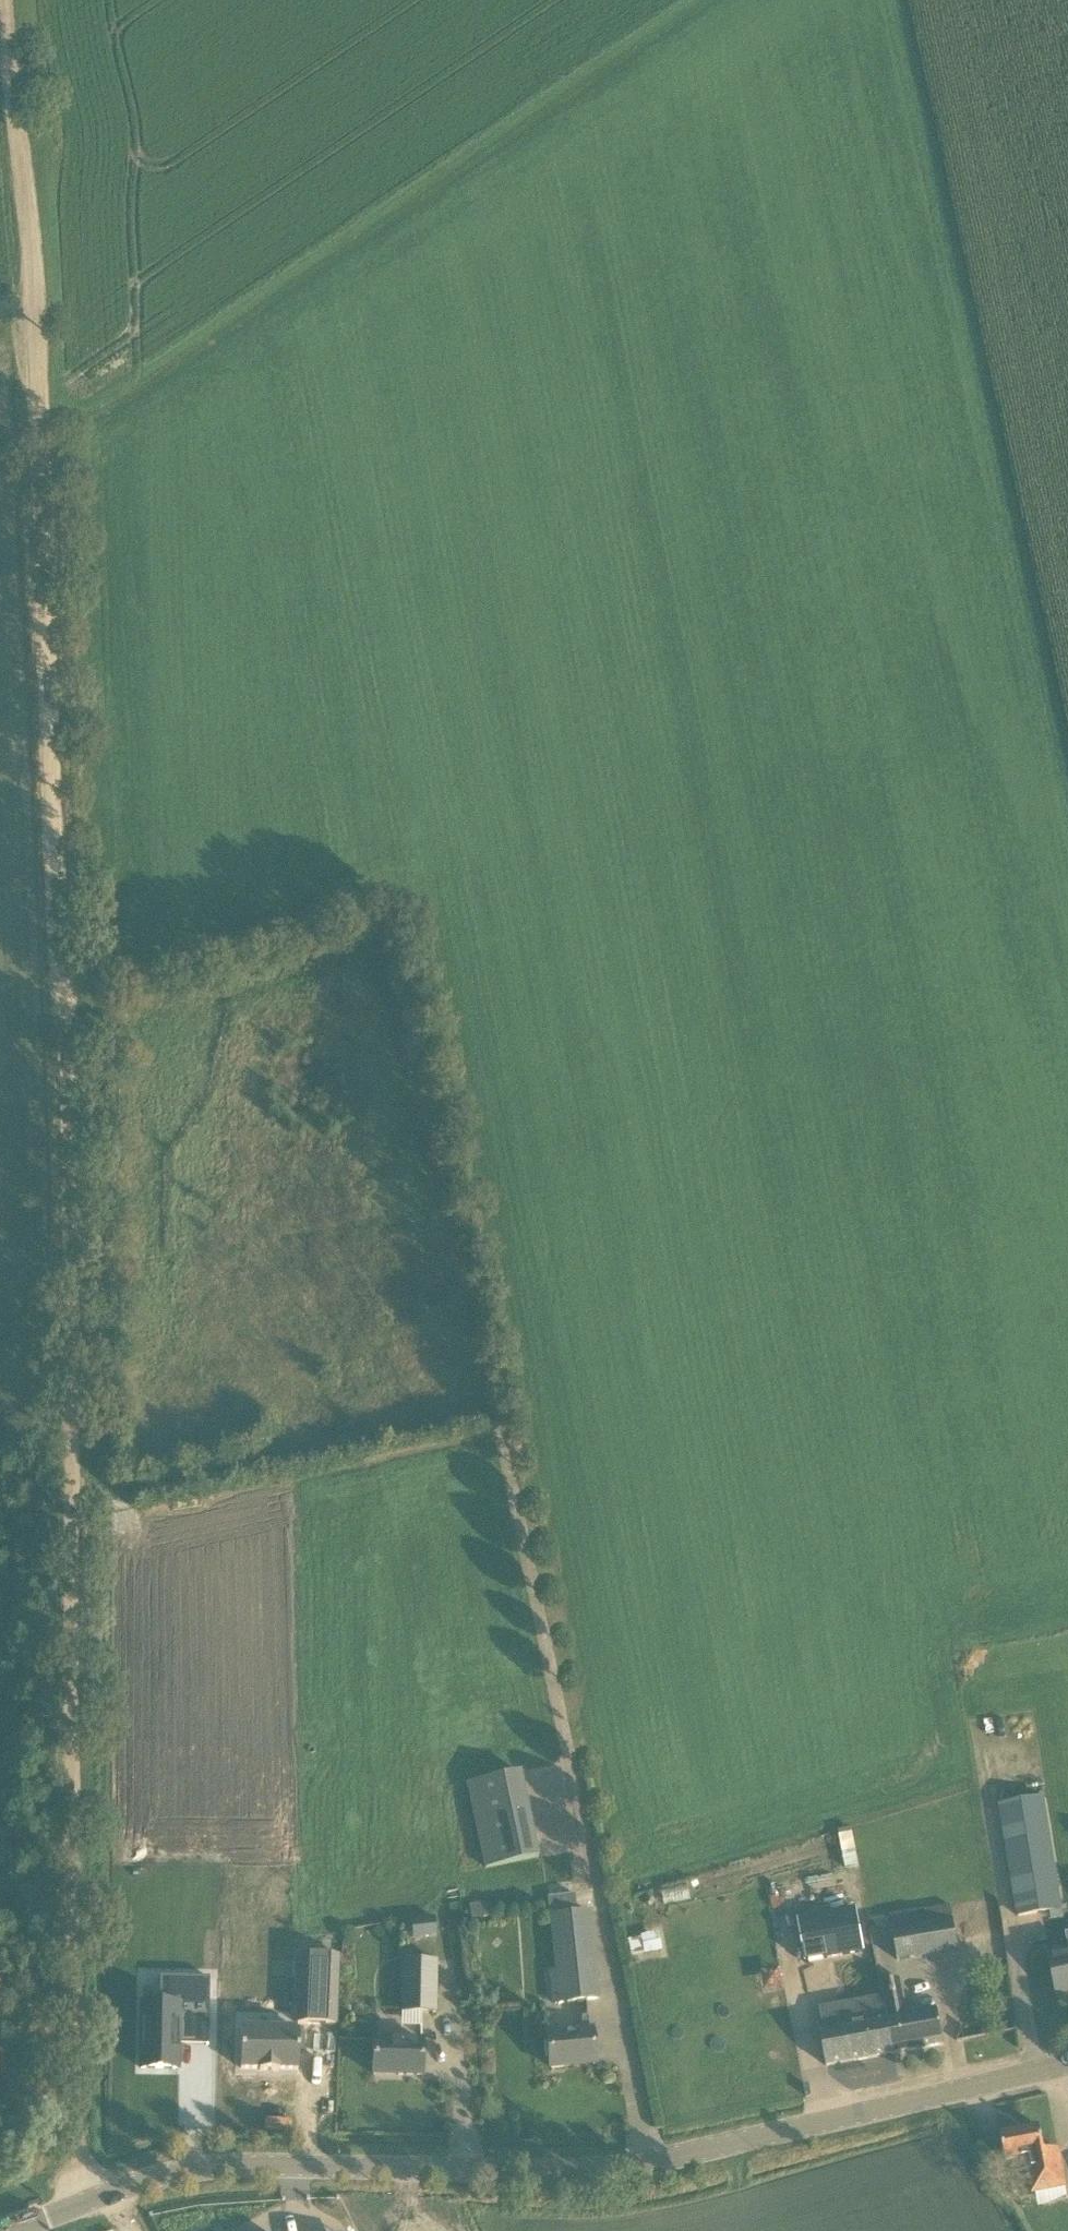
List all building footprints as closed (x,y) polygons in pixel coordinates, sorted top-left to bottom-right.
[(465,1784),(484,1869),(539,1857),(520,1771),(465,1784)] [(998,1804),(1016,1917),(1063,1910),(1045,1796),(998,1804)] [(574,1894),(546,1898),(554,1970),(548,1971),(552,2005),(599,1999),(589,1910),(576,1911),(574,1894)] [(468,1904),(470,1920),(488,1918),(486,1902),(468,1904)] [(890,1915),(894,1940),(897,1961),(959,1951),(955,1930),(951,1906),(918,1912),(918,1910),(890,1915)] [(856,1910),(799,1921),(807,1963),(864,1953),(856,1910)] [(409,1919),(412,1941),(437,1938),(435,1916),(409,1919)] [(299,1955),(296,2025),(335,2026),(338,1957),(299,1955)] [(1049,1960),(1057,1994),(1067,1992),(1067,1955),(1049,1960)] [(399,2014),(437,2014),(438,1959),(399,1958),(399,2014)] [(146,2006),(145,2070),(180,2070),(181,2020),(212,2020),(212,1979),(164,1978),(163,2007),(146,2006)] [(900,1979),(881,1983),(888,2019),(895,2054),(943,2045),(937,2010),(907,2016),(900,1979)] [(823,2031),(819,2032),(826,2067),(895,2054),(888,2019),(847,2027),(843,2005),(819,2010),(823,2031)] [(581,2031),(546,2035),(550,2070),(569,2067),(569,2064),(593,2061),(590,2030),(588,2030),(587,2017),(580,2018),(581,2031)] [(243,2032),(242,2071),(260,2071),(260,2073),(280,2073),(280,2072),(299,2072),(300,2033),(243,2032)] [(374,2037),(373,2073),(374,2073),(397,2073),(397,2076),(421,2077),(422,2055),(422,2039),(374,2037)] [(1038,2127),(1000,2135),(1005,2163),(1025,2159),(1032,2194),(1065,2188),(1058,2150),(1043,2152),(1038,2127)]
